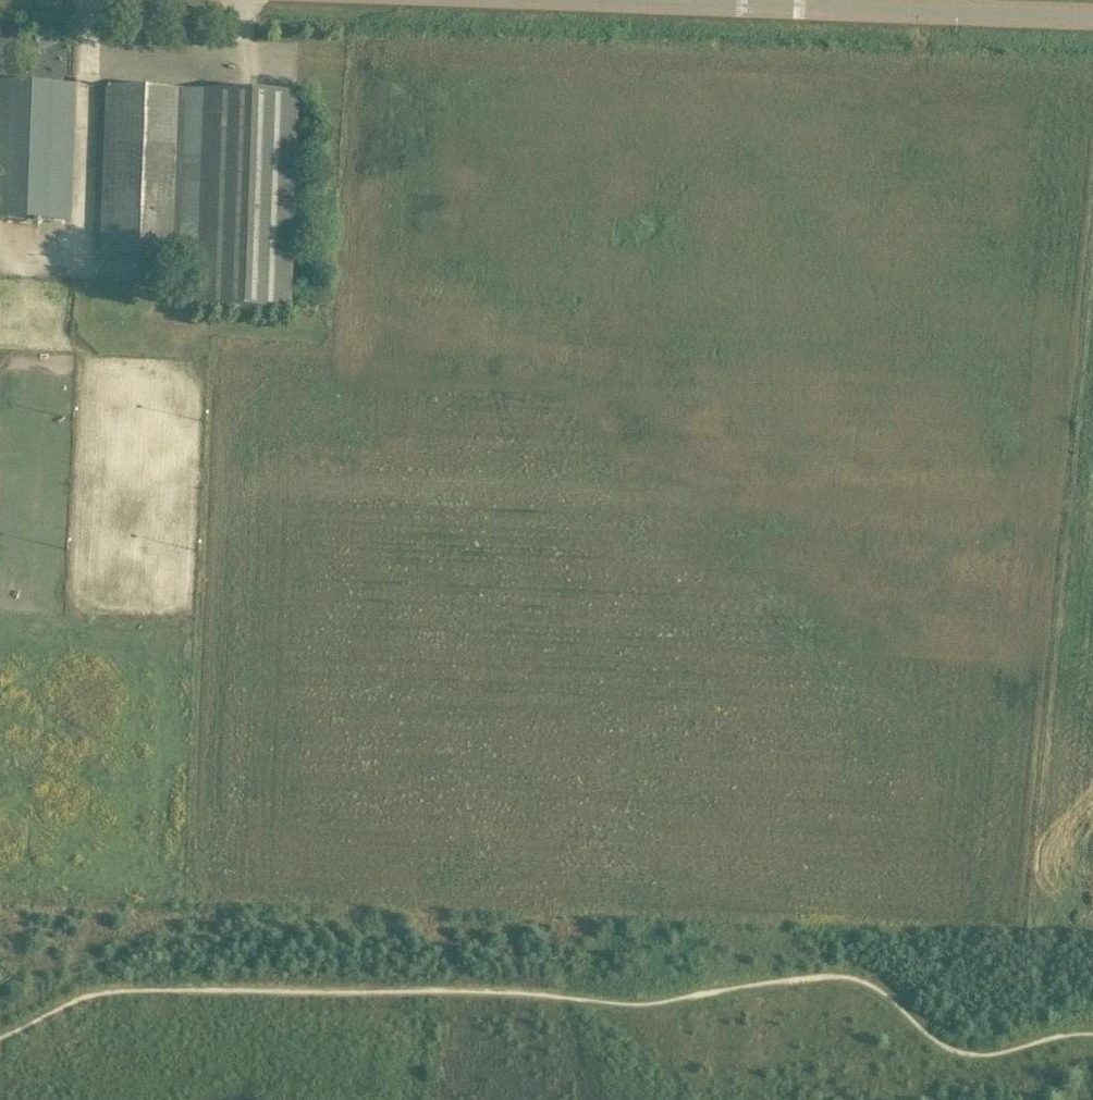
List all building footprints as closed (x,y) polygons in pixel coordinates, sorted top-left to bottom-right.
[(17,15),(0,17),(0,57),(21,54),(17,15)] [(31,33),(39,52),(57,44),(49,26),(31,33)] [(70,221),(76,85),(0,82),(0,218),(70,221)] [(107,87),(101,250),(177,253),(183,89),(107,87)] [(290,312),(298,93),(205,90),(197,309),(290,312)]
